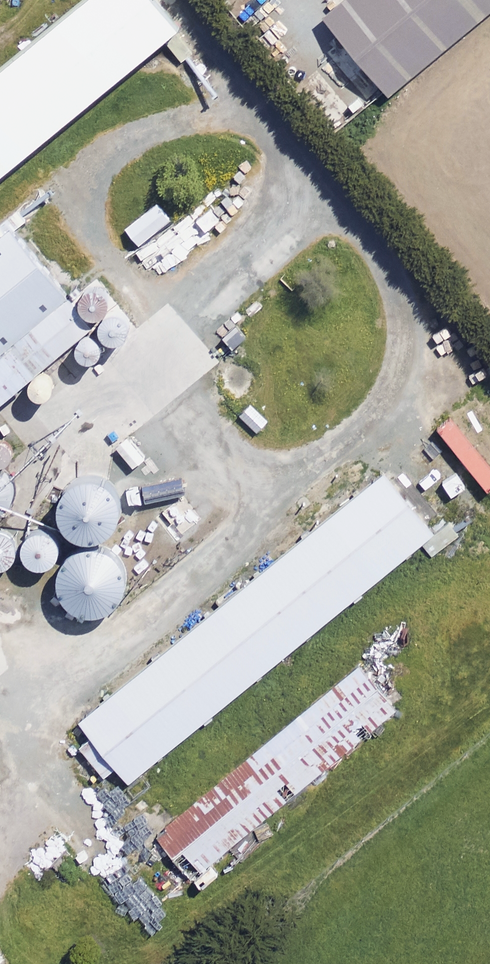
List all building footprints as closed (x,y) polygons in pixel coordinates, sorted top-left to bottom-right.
[(188,31),(162,0),(88,0),(0,74),(0,187),(188,31)] [(327,30),(381,95),(388,104),(489,20),(489,0),(363,0),(327,30)] [(158,200),(123,230),(140,250),(175,220),(158,200)] [(0,247),(0,410),(1,412),(101,330),(19,232),(0,247)] [(86,287),(83,301),(89,311),(99,314),(110,310),(115,297),(109,284),(95,281),(86,287)] [(107,316),(104,329),(110,339),(120,342),(131,338),(136,325),(130,313),(116,310),(107,316)] [(9,464),(20,461),(26,448),(23,438),(10,431),(0,434),(0,460),(9,464)] [(4,518),(12,513),(17,505),(20,491),(16,478),(9,471),(1,466),(0,466),(0,519),(4,518)] [(387,472),(78,727),(84,735),(130,790),(439,534),(419,510),(387,472)] [(107,532),(115,525),(123,511),(122,495),(117,485),(103,475),(87,473),(73,480),(63,493),(61,503),(64,519),(71,528),(80,534),(97,535),(107,532)] [(7,563),(14,556),(16,547),(12,535),(1,529),(0,529),(0,564),(7,563)] [(36,532),(29,539),(28,554),(39,565),(49,566),(57,561),(63,547),(59,535),(48,529),(36,532)] [(108,604),(117,597),(124,583),(123,566),(114,553),(105,547),(89,545),(74,552),(67,560),(62,575),(64,586),(69,596),(82,605),(98,607),(108,604)] [(23,561),(7,573),(21,592),(37,580),(23,561)] [(3,613),(9,601),(4,589),(0,588),(0,614),(3,613)] [(368,673),(148,855),(187,901),(406,719),(368,673)]
